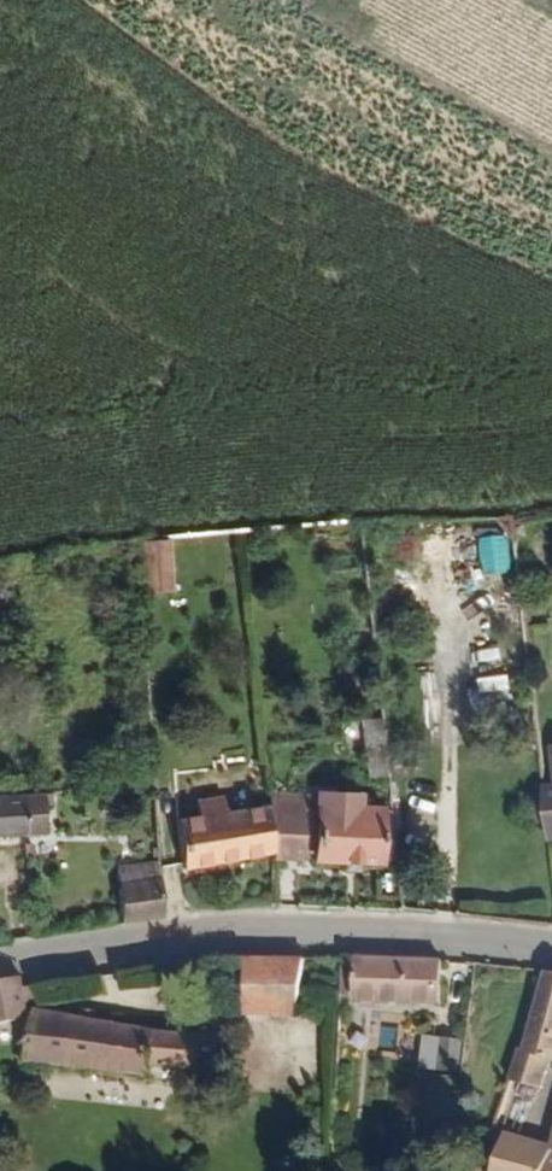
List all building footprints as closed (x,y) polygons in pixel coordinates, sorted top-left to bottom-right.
[(508,572),(506,535),(478,536),(479,573),(508,572)] [(167,537),(136,538),(138,592),(170,591),(167,537)] [(365,733),(376,731),(375,722),(364,724),(365,733)] [(371,782),(389,780),(388,770),(383,722),(375,722),(376,731),(365,733),(371,782)] [(54,833),(55,791),(0,791),(0,833),(54,833)] [(303,860),(303,854),(305,808),(305,794),(274,793),(273,859),(303,860)] [(380,862),(380,858),(381,809),(359,808),(359,799),(319,797),(318,809),(315,855),(315,860),(380,862)] [(303,854),(315,855),(318,809),(305,808),(303,854)] [(176,877),(273,859),(270,809),(174,827),(176,877)] [(380,858),(398,859),(393,809),(381,809),(380,858)] [(123,926),(164,922),(161,866),(120,869),(123,926)] [(359,1014),(447,1021),(451,972),(362,968),(359,1014)] [(256,1022),(306,1029),(315,972),(257,970),(256,1022)] [(49,1011),(47,996),(31,998),(30,988),(0,991),(0,1030),(34,1026),(33,1012),(49,1011)] [(531,1064),(551,1069),(551,1004),(531,1064)] [(158,1086),(161,1070),(168,1039),(47,1020),(33,1069),(102,1074),(158,1086)] [(161,1070),(223,1079),(229,1046),(168,1039),(161,1070)] [(447,1079),(468,1081),(471,1049),(450,1047),(447,1079)] [(536,1144),(551,1094),(551,1069),(531,1064),(528,1063),(504,1136),(536,1144)] [(536,1144),(504,1136),(497,1144),(495,1149),(499,1150),(495,1170),(497,1170),(551,1170),(551,1148),(536,1144)]
